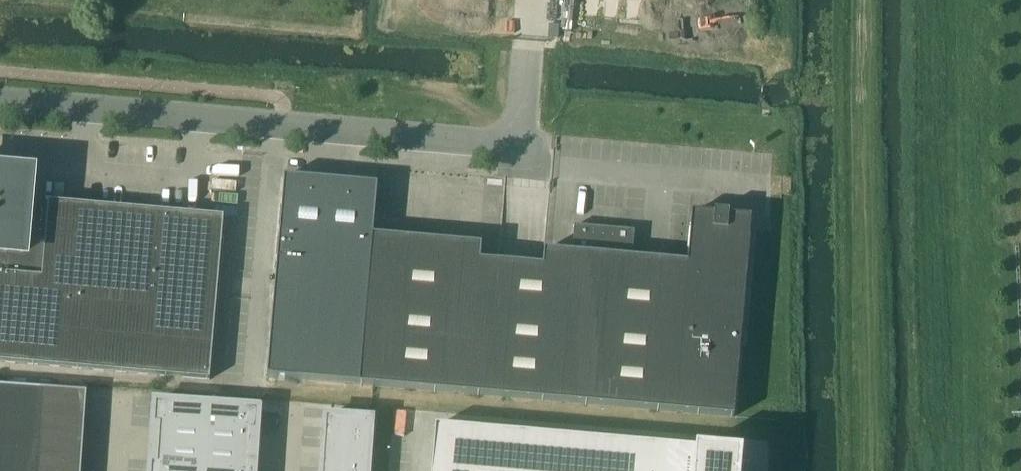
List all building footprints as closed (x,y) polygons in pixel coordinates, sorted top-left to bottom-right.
[(560,23),(549,23),(548,37),(559,37),(560,23)] [(28,202),(28,200),(27,200),(29,177),(0,174),(0,363),(209,381),(223,217),(46,202),(46,203),(28,202)] [(713,212),(713,215),(691,213),(690,227),(687,263),(631,258),(633,232),(574,227),(571,253),(543,251),(542,267),(479,261),(481,245),(372,236),(376,186),(283,178),(266,377),(694,414),(731,418),(733,418),(741,327),(740,326),(748,232),(749,232),(750,218),(728,216),(728,213),(713,212)] [(85,394),(45,391),(0,388),(0,470),(80,470),(85,394)] [(254,465),(252,465),(252,467),(248,466),(250,429),(255,429),(255,431),(256,431),(258,407),(154,400),(153,423),(154,424),(155,422),(159,422),(156,460),(152,460),(152,458),(150,458),(149,470),(254,470),(254,465)] [(321,470),(367,470),(370,420),(325,417),(321,470)] [(431,470),(739,470),(741,454),(435,427),(431,470)]
